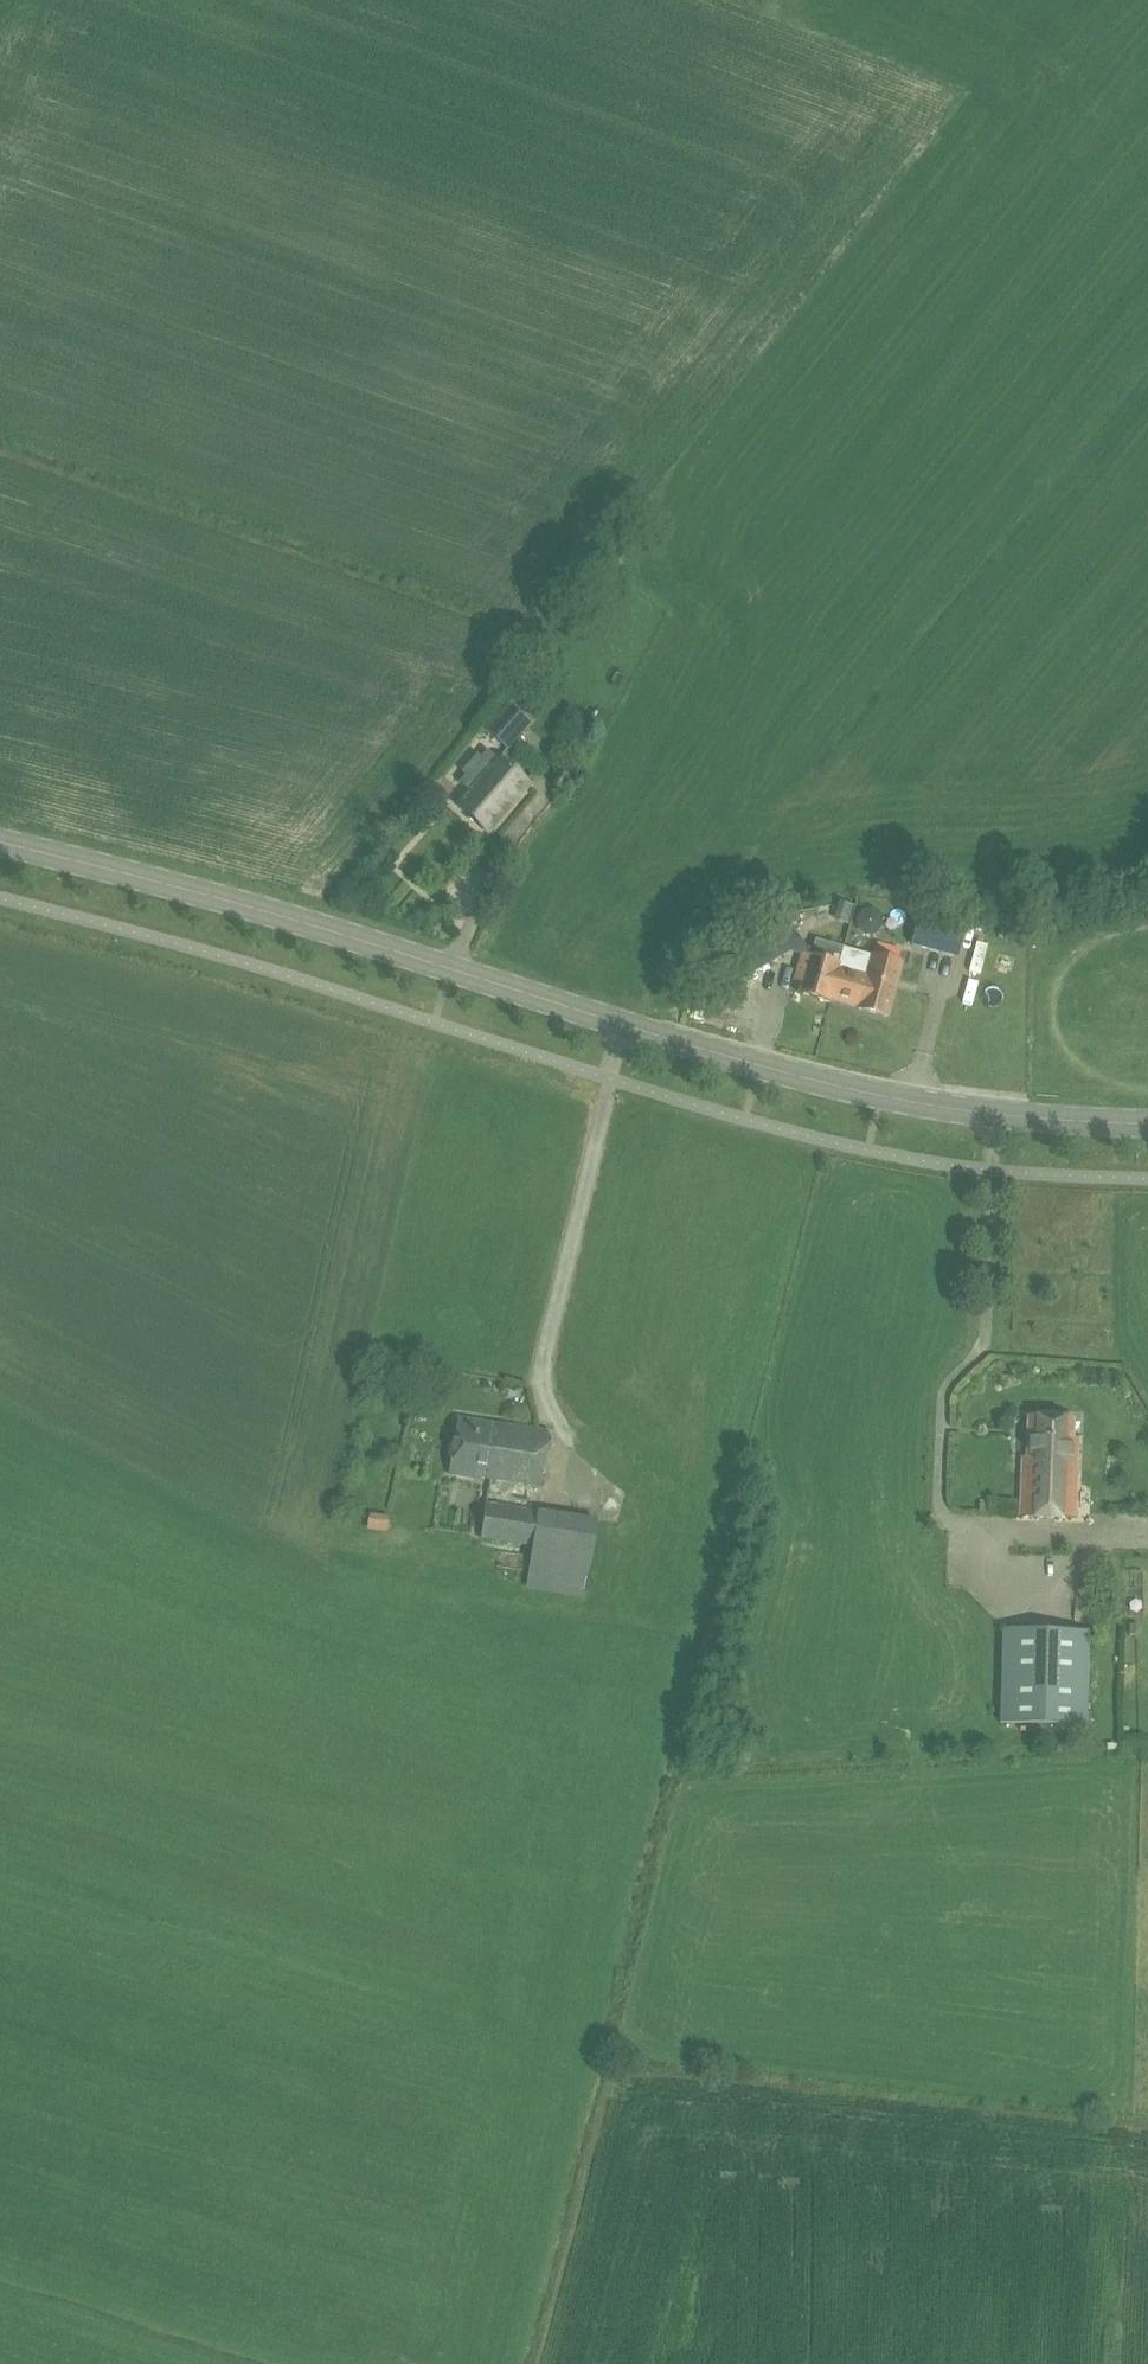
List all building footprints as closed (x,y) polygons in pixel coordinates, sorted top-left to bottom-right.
[(484,729),(507,749),(532,721),(509,701),(484,729)] [(459,805),(488,830),(527,784),(497,759),(459,805)] [(487,893),(489,874),(471,872),(469,891),(487,893)] [(877,935),(883,927),(882,916),(873,909),(863,910),(856,919),(857,930),(866,937),(877,935)] [(722,956),(738,982),(791,951),(786,944),(799,936),(786,916),(722,956)] [(911,946),(958,957),(966,928),(919,916),(911,946)] [(1000,922),(997,934),(1011,938),(1014,926),(1000,922)] [(832,1000),(841,962),(833,960),(837,944),(814,938),(810,954),(801,952),(794,979),(801,981),(797,993),(831,1002),(832,1000)] [(859,1007),(859,1008),(889,1016),(903,961),(844,947),(841,962),(832,1000),(859,1007)] [(1020,1514),(1075,1516),(1078,1436),(1074,1436),(1074,1418),(1028,1416),(1026,1455),(1022,1455),(1020,1514)] [(450,1472),(540,1485),(548,1431),(458,1418),(450,1472)] [(484,1507),(480,1539),(532,1546),(536,1513),(484,1507)] [(1000,1721),(1087,1723),(1089,1629),(1002,1627),(1000,1721)]
